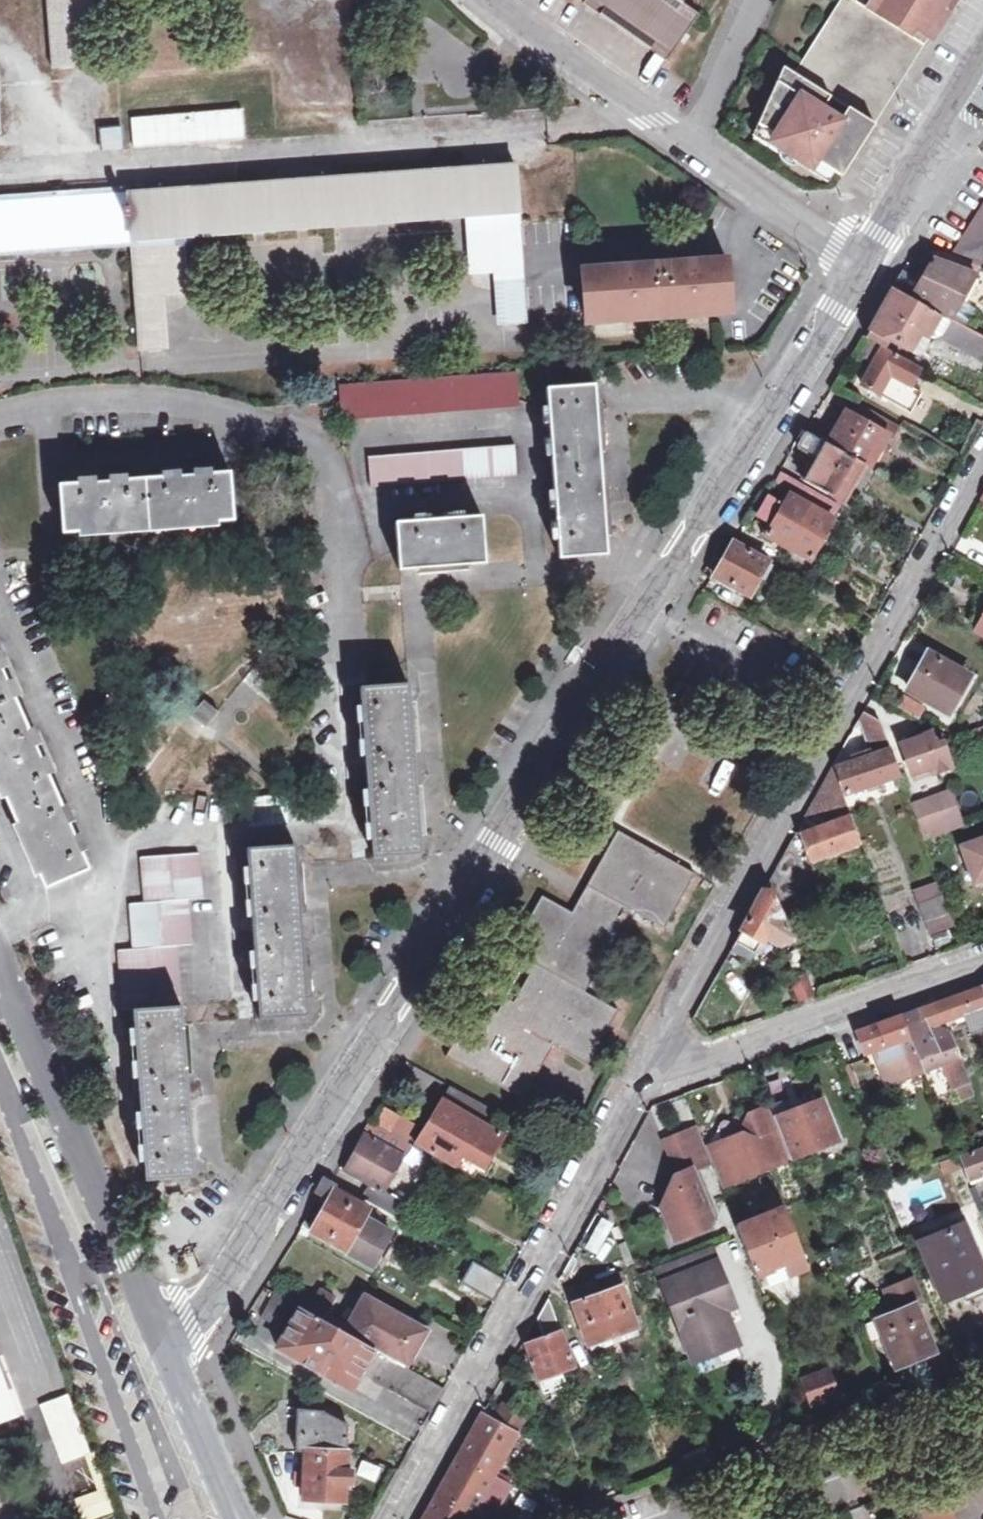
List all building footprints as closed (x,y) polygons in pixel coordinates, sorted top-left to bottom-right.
[(103,0),(45,0),(51,67),(82,66),(77,13),(104,11),(103,0)] [(586,6),(667,65),(700,17),(684,6),(687,0),(590,0),(586,6)] [(844,2),(923,53),(956,0),(845,0),(844,2)] [(923,53),(844,2),(798,75),(787,69),(762,127),(793,146),(789,153),(816,169),(820,162),(846,178),(887,113),(923,53)] [(238,108),(129,117),(133,145),(241,136),(238,108)] [(120,126),(98,128),(100,150),(122,148),(120,126)] [(519,211),(516,165),(125,192),(0,202),(0,249),(128,240),(183,236),(213,234),(330,225),(464,216),(519,211)] [(980,269),(982,263),(982,201),(949,256),(980,269)] [(520,220),(519,211),(464,216),(468,276),(493,275),(496,324),(527,322),(527,319),(520,220)] [(189,295),(183,236),(128,240),(137,351),(169,349),(165,298),(189,295)] [(980,269),(949,256),(937,252),(919,281),(903,272),(894,285),(942,314),(965,327),(975,308),(961,300),(980,269)] [(618,265),(579,268),(582,314),(717,306),(729,305),(726,258),(691,260),(618,265)] [(942,314),(940,317),(898,293),(883,318),(879,317),(875,325),(867,337),(883,346),(888,338),(912,353),(920,350),(927,337),(937,335),(981,361),(982,358),(982,338),(965,327),(942,314)] [(861,385),(905,410),(917,391),(910,387),(920,370),(882,349),(861,385)] [(338,402),(340,419),(518,406),(516,365),(337,379),(338,402)] [(593,386),(548,388),(549,405),(558,558),(603,556),(600,504),(593,386)] [(845,502),(867,463),(882,436),(887,440),(897,424),(857,401),(850,414),(845,411),(826,445),(805,434),(797,449),(814,459),(803,479),(845,502)] [(516,445),(369,456),(371,488),(518,477),(516,445)] [(235,519),(231,472),(211,474),(210,468),(192,469),(192,476),(179,476),(179,470),(160,471),(161,478),(128,480),(128,474),(109,475),(109,482),(95,483),(95,477),(75,478),(75,485),(59,486),(62,531),(235,519)] [(787,489),(810,503),(816,493),(782,474),(777,484),(771,480),(766,488),(782,497),(787,489)] [(829,519),(790,497),(785,505),(769,496),(759,514),(775,523),(768,536),(807,558),(829,519)] [(482,517),(397,523),(399,553),(400,569),(485,564),(482,517)] [(713,577),(748,596),(767,562),(732,543),(713,577)] [(982,635),(982,616),(975,630),(982,635)] [(911,689),(945,708),(966,672),(932,653),(911,689)] [(90,870),(82,853),(87,851),(80,834),(74,836),(69,824),(74,822),(66,803),(61,806),(48,776),(53,773),(45,756),(39,758),(34,747),(40,745),(33,728),(27,731),(13,699),(19,697),(12,680),(6,682),(0,670),(6,668),(0,654),(0,785),(22,835),(46,889),(90,870)] [(369,688),(361,689),(373,857),(420,854),(417,815),(411,729),(408,685),(369,688)] [(199,697),(185,713),(205,730),(218,713),(199,697)] [(895,776),(885,750),(889,749),(879,720),(861,712),(851,728),(860,727),(870,756),(836,768),(844,794),(895,776)] [(912,774),(930,768),(932,774),(952,767),(943,744),(937,746),(932,733),(901,743),(912,774)] [(828,826),(846,819),(849,818),(830,766),(808,807),(828,826)] [(926,838),(956,828),(945,797),(915,807),(926,838)] [(855,844),(846,819),(828,826),(800,836),(809,860),(855,844)] [(515,1098),(548,1043),(580,1062),(596,1036),(612,1008),(581,990),(627,911),(658,928),(688,875),(616,833),(578,894),(570,909),(542,892),(507,949),(523,958),(490,1011),(475,1002),(442,1056),(515,1098)] [(770,875),(781,902),(810,892),(791,837),(770,875)] [(961,846),(974,881),(982,877),(982,837),(961,846)] [(247,850),(259,1019),(305,1016),(302,962),(297,896),(294,846),(247,850)] [(117,952),(121,1007),(131,1007),(181,1004),(178,950),(193,948),(191,900),(202,899),(199,855),(143,859),(146,903),(131,904),(133,951),(117,952)] [(915,904),(942,894),(938,882),(911,892),(915,904)] [(733,942),(751,952),(761,937),(777,946),(788,942),(765,883),(733,942)] [(942,894),(915,904),(922,922),(925,920),(946,913),(949,912),(942,894)] [(949,926),(946,913),(925,920),(929,932),(949,926)] [(966,1085),(950,1043),(948,1037),(934,1027),(964,1017),(970,1035),(982,1030),(982,985),(958,994),(929,1004),(861,1029),(855,1031),(864,1054),(875,1050),(878,1058),(874,1059),(881,1076),(894,1071),(896,1077),(920,1068),(923,1076),(943,1068),(953,1091),(966,1085)] [(181,1004),(131,1007),(144,1179),(191,1176),(188,1127),(184,1063),(181,1004)] [(894,1071),(881,1076),(884,1082),(896,1077),(894,1071)] [(428,1155),(452,1169),(461,1155),(483,1167),(488,1159),(491,1153),(502,1135),(480,1123),(489,1108),(450,1085),(415,1147),(428,1155)] [(966,1085),(953,1091),(958,1104),(971,1098),(966,1085)] [(789,1159),(836,1142),(816,1089),(799,1095),(768,1107),(789,1159)] [(768,1107),(747,1114),(739,1134),(721,1141),(723,1146),(705,1153),(708,1162),(719,1188),(789,1159),(768,1107)] [(400,1201),(382,1191),(410,1145),(373,1124),(345,1170),(360,1178),(352,1193),(391,1216),(400,1201)] [(701,1144),(695,1127),(662,1140),(676,1174),(673,1175),(658,1207),(666,1210),(673,1228),(686,1223),(689,1231),(704,1226),(708,1216),(689,1169),(708,1162),(705,1153),(701,1144)] [(973,1186),(982,1182),(982,1151),(962,1159),(973,1186)] [(461,1155),(452,1169),(474,1181),(483,1167),(461,1155)] [(389,1236),(363,1220),(368,1211),(333,1190),(336,1184),(331,1181),(325,1178),(316,1193),(327,1200),(312,1225),(309,1224),(306,1230),(370,1268),(376,1258),(382,1249),(389,1236)] [(781,1208),(778,1200),(763,1206),(766,1214),(734,1226),(736,1231),(754,1275),(801,1257),(781,1208)] [(598,1217),(585,1250),(598,1255),(611,1222),(598,1217)] [(965,1226),(922,1244),(944,1298),(982,1283),(982,1273),(965,1226)] [(694,1359),(717,1350),(713,1341),(732,1333),(723,1309),(720,1302),(729,1298),(710,1249),(659,1268),(694,1359)] [(460,1284),(491,1302),(504,1280),(472,1262),(460,1284)] [(589,1354),(638,1337),(620,1287),(573,1304),(589,1354)] [(333,1299),(318,1290),(308,1308),(322,1317),(333,1299)] [(263,1310),(276,1317),(287,1300),(274,1292),(263,1310)] [(537,1383),(574,1369),(571,1361),(548,1293),(536,1315),(543,1337),(524,1345),(537,1383)] [(423,1331),(364,1297),(343,1332),(403,1367),(423,1331)] [(720,1302),(723,1309),(732,1306),(729,1298),(720,1302)] [(929,1347),(912,1303),(875,1317),(893,1361),(929,1347)] [(276,1349),(349,1391),(360,1373),(429,1413),(442,1389),(403,1367),(343,1332),(300,1307),(276,1349)] [(736,1343),(732,1333),(713,1341),(717,1350),(736,1343)] [(824,1370),(796,1381),(806,1406),(834,1395),(824,1370)] [(15,1414),(0,1372),(0,1419),(15,1414)] [(66,1394),(39,1404),(60,1464),(82,1457),(88,1455),(66,1394)] [(343,1503),(343,1488),(350,1488),(351,1469),(345,1468),(345,1450),(346,1426),(324,1412),(297,1410),(295,1437),(300,1437),(300,1452),(299,1456),(304,1456),(304,1501),(343,1503)] [(520,1420),(503,1410),(497,1420),(515,1429),(520,1420)] [(497,1420),(482,1412),(457,1456),(494,1477),(518,1431),(515,1429),(497,1420)] [(82,1457),(94,1491),(73,1498),(80,1518),(96,1518),(116,1512),(95,1452),(88,1455),(82,1457)] [(457,1456),(422,1518),(490,1518),(497,1505),(507,1488),(508,1485),(494,1477),(457,1456)] [(945,1499),(927,1506),(917,1510),(920,1518),(952,1518),(945,1499)]
